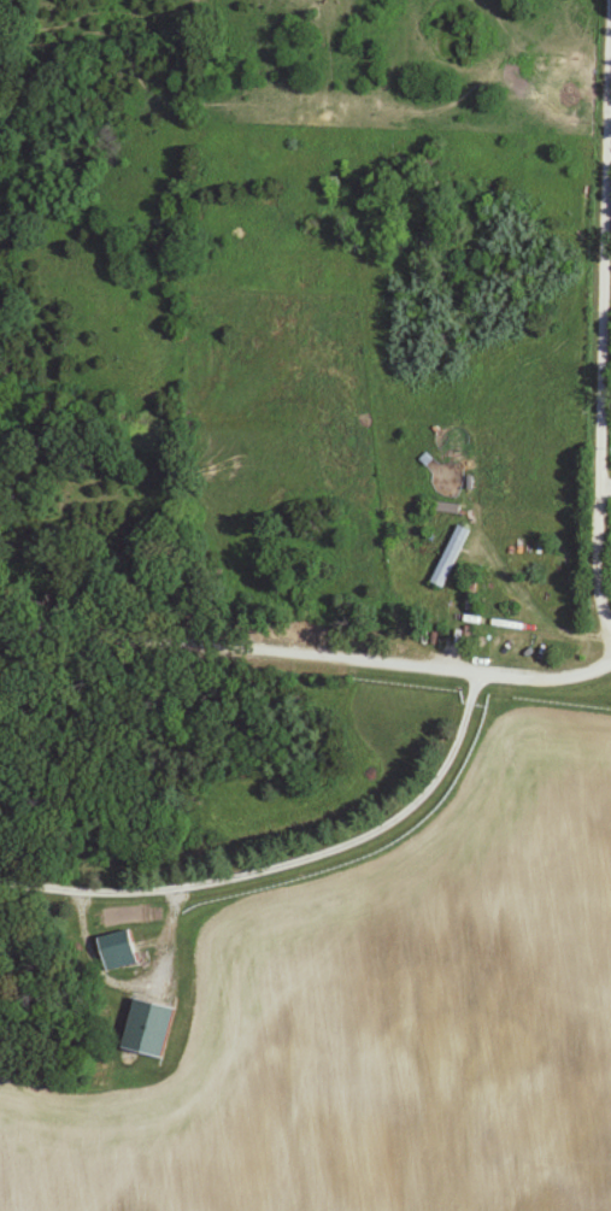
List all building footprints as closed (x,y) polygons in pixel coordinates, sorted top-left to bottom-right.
[(473,532),(459,525),(429,584),(443,591),(473,532)] [(102,938),(108,972),(141,966),(134,932),(102,938)]
